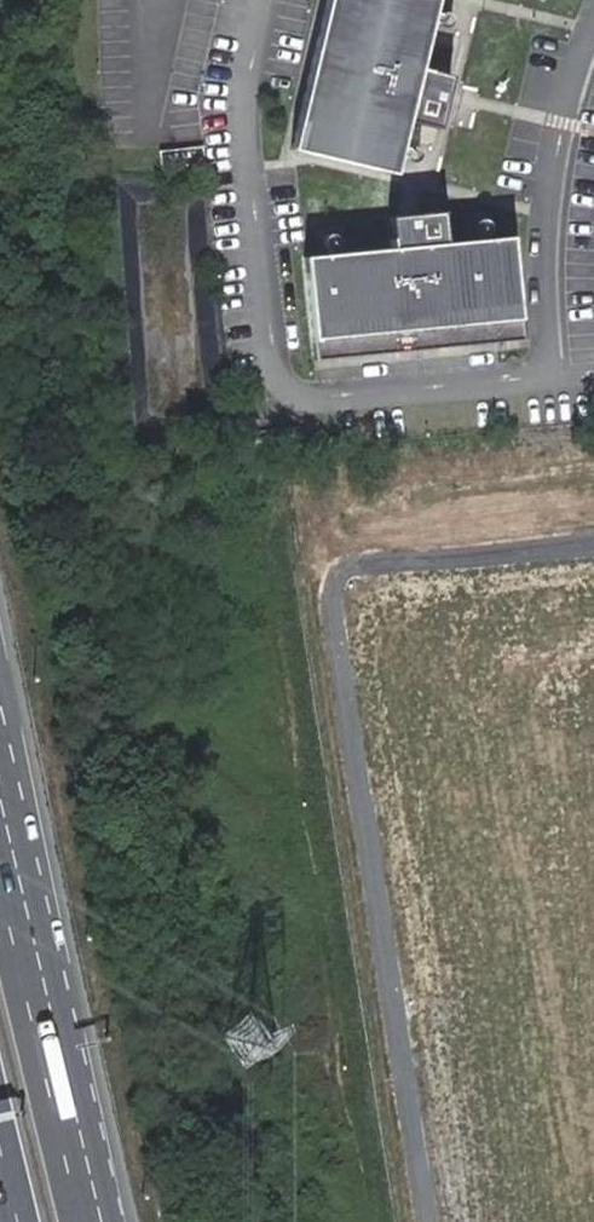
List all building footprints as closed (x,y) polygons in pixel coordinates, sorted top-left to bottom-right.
[(433,0),(325,0),(289,143),(390,169),(403,115),(433,122),(446,72),(416,64),(433,0)] [(308,352),(515,335),(507,233),(440,239),(437,208),(385,212),(387,243),(299,250),(308,352)]
